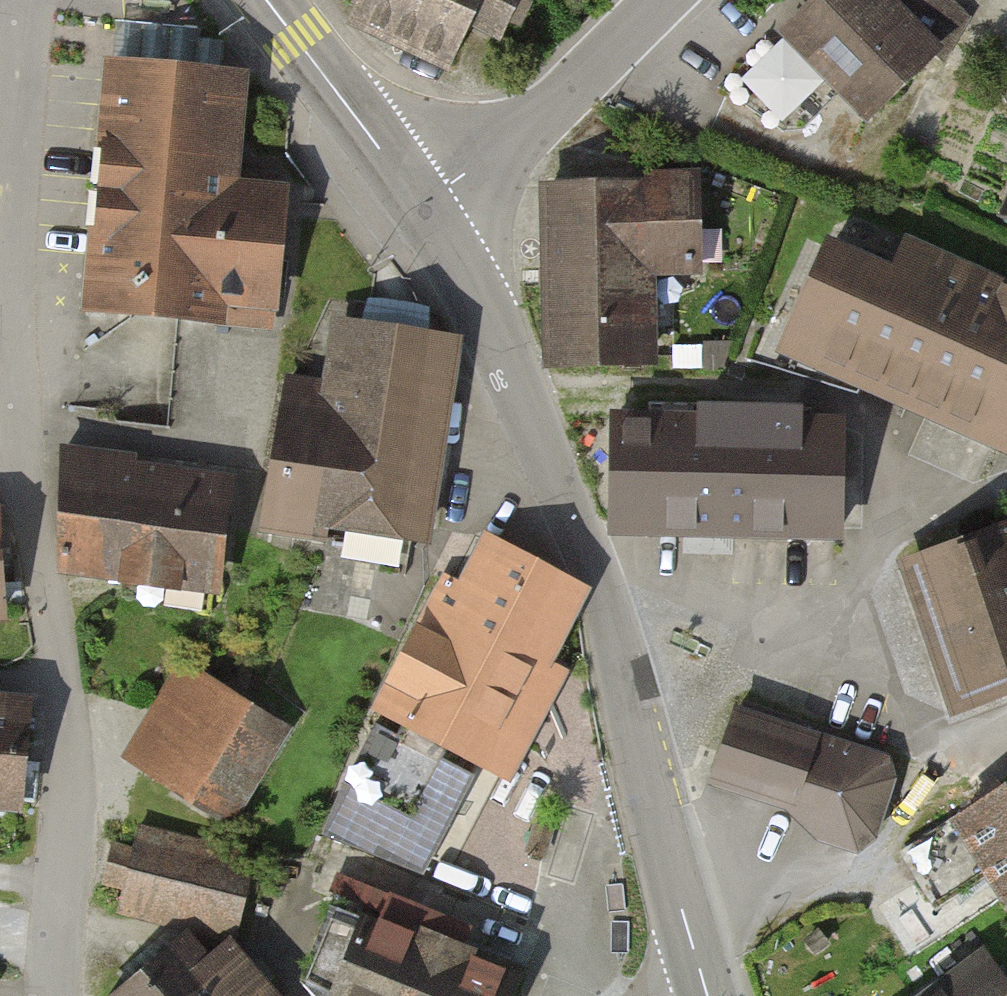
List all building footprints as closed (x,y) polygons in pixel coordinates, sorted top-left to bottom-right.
[(352,33),(459,81),(496,0),(367,0),(352,33)] [(789,39),(871,130),(980,32),(951,0),(832,0),(789,39)] [(247,78),(109,67),(89,313),(279,329),(290,195),(238,191),(247,78)] [(703,189),(544,191),(547,377),(667,375),(666,285),(705,284),(703,189)] [(787,338),(1006,434),(1006,432),(1006,277),(908,234),(898,258),(835,231),(787,338)] [(450,449),(464,351),(337,333),(323,431),(450,449)] [(840,412),(615,408),(613,517),(838,522),(840,412)] [(436,547),(450,449),(323,431),(309,530),(436,547)] [(69,456),(70,584),(227,601),(240,486),(133,474),(134,463),(69,456)] [(904,570),(952,707),(1006,687),(1006,534),(904,570)] [(576,587),(478,539),(460,574),(442,565),(372,705),(512,774),(566,665),(542,654),(576,587)] [(187,673),(123,770),(225,836),(288,739),(187,673)] [(0,701),(0,800),(12,801),(20,702),(0,701)] [(886,752),(738,705),(713,772),(787,795),(823,830),(857,842),(875,831),(893,773),(886,752)] [(421,813),(340,791),(327,840),(442,870),(467,778),(433,769),(421,813)] [(913,841),(945,893),(993,864),(1006,887),(1006,784),(913,841)] [(258,859),(142,838),(127,921),(243,943),(258,859)] [(348,917),(318,995),(519,995),(524,983),(348,917)] [(133,995),(273,995),(238,952),(215,971),(195,946),(133,995)] [(933,995),(1006,995),(1006,990),(986,960),(933,995)]
